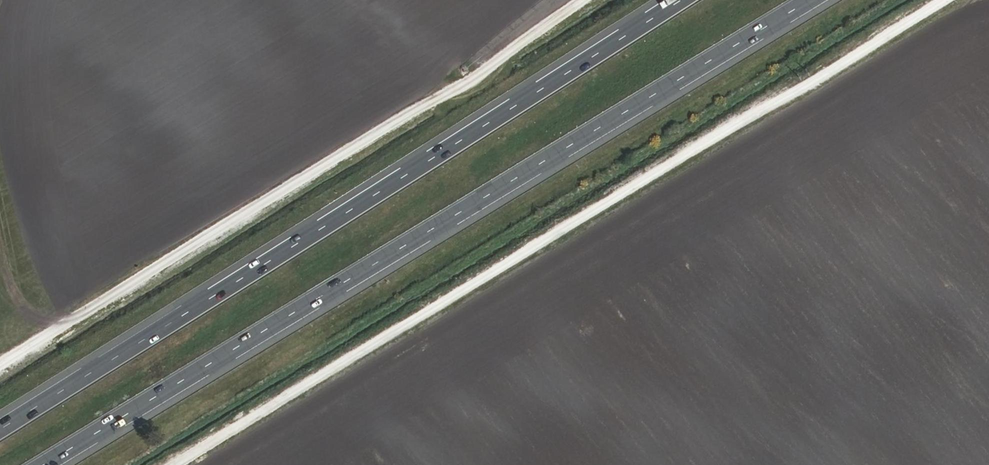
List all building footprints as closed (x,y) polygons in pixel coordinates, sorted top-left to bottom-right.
[(919,150),(910,162),(921,170),(930,159),(919,150)]
